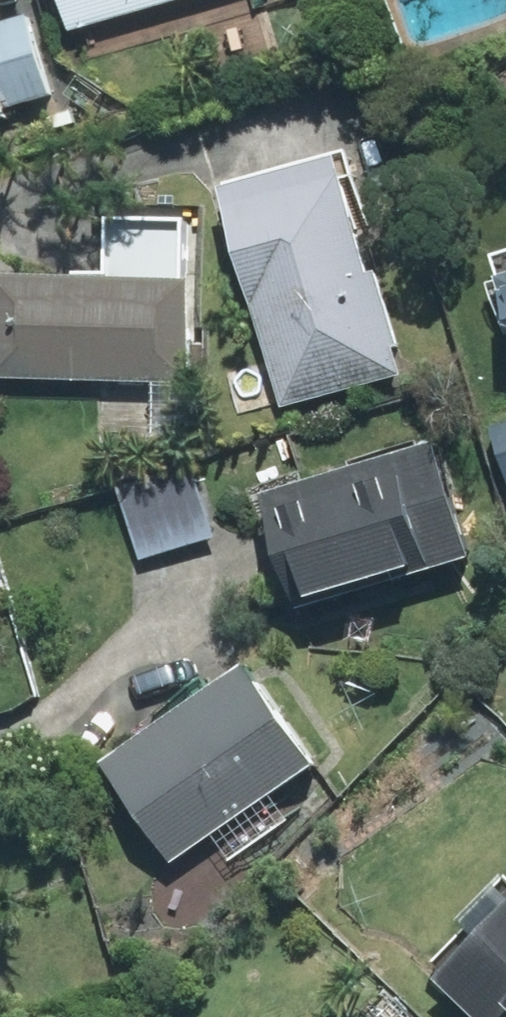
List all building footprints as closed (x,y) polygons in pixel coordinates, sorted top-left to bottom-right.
[(61,46),(213,0),(47,0),(61,46)] [(48,101),(24,17),(0,24),(0,115),(48,101)] [(202,198),(239,328),(248,326),(258,364),(233,371),(247,420),(348,392),(392,379),(385,355),(397,351),(375,277),(364,280),(330,162),(202,198)] [(0,279),(0,382),(185,388),(190,226),(100,223),(98,282),(0,279)] [(505,331),(505,267),(491,270),(505,331)] [(482,428),(505,528),(505,422),(482,428)] [(458,567),(426,451),(251,500),(283,615),(458,567)] [(184,465),(110,489),(136,568),(210,544),(184,465)] [(308,759),(239,663),(98,763),(167,860),(308,759)] [(414,976),(459,1016),(505,1016),(505,888),(500,883),(414,976)]
